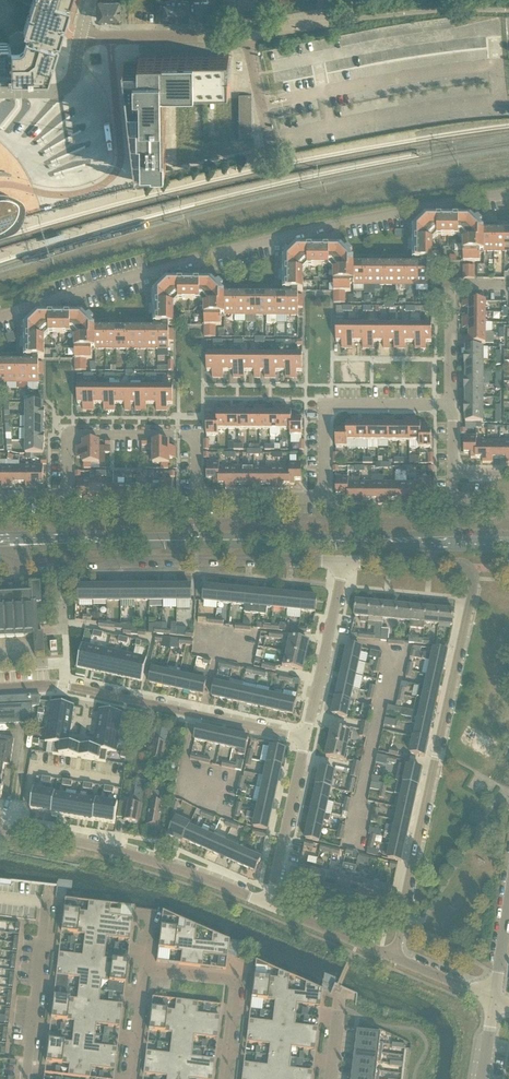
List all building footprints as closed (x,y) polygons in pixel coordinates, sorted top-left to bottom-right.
[(7,77),(7,74),(10,74),(10,77),(27,76),(27,74),(44,73),(49,57),(52,58),(57,41),(54,41),(55,38),(58,39),(63,23),(60,22),(60,19),(63,20),(68,4),(65,3),(66,0),(69,1),(69,0),(31,0),(29,9),(32,10),(31,13),(28,12),(23,28),(26,29),(25,32),(21,31),(15,35),(10,39),(10,43),(7,44),(7,40),(0,41),(0,77),(7,77)] [(109,0),(97,0),(98,17),(110,17),(109,0)] [(110,17),(122,17),(121,0),(109,0),(110,17)] [(165,6),(165,16),(177,16),(177,0),(165,0),(165,6)] [(189,5),(189,0),(177,0),(177,16),(189,16),(189,5)] [(195,16),(210,16),(209,0),(195,0),(195,16)] [(166,168),(165,94),(165,88),(230,87),(230,70),(228,70),(227,55),(229,55),(229,54),(139,55),(139,63),(125,64),(125,60),(124,60),(129,100),(129,102),(137,169),(138,169),(138,167),(153,166),(153,168),(166,168)] [(252,93),(239,93),(239,98),(240,136),(252,135),(252,93)] [(46,147),(56,179),(80,172),(78,166),(74,167),(69,152),(70,151),(68,141),(46,147)] [(1,229),(6,226),(8,224),(12,220),(14,218),(16,215),(17,212),(18,208),(19,205),(19,204),(18,203),(18,202),(17,201),(16,200),(15,199),(14,199),(13,199),(12,199),(11,199),(9,199),(8,199),(6,199),(4,198),(3,197),(2,197),(1,196),(0,196),(0,229),(1,229)] [(428,286),(428,278),(428,274),(428,270),(428,266),(428,262),(433,262),(433,241),(438,237),(459,237),(464,242),(464,252),(480,252),(483,252),(484,232),(484,229),(484,228),(481,224),(482,223),(478,218),(475,221),(471,217),(471,214),(459,214),(459,218),(455,218),(450,218),(446,218),(442,218),(438,218),(438,214),(424,214),(421,217),(424,219),(420,223),(416,227),(414,225),(411,228),(411,241),(414,241),(413,247),(413,250),(411,250),(411,252),(410,258),(408,258),(406,258),(406,264),(406,286),(417,286),(428,286)] [(494,252),(495,224),(491,224),(491,228),(492,230),(492,232),(490,232),(484,232),(483,252),(494,252)] [(505,252),(505,232),(499,232),(497,232),(497,230),(498,228),(498,224),(495,224),(494,252),(505,252)] [(298,308),(298,304),(298,300),(298,296),(298,292),(303,292),(303,272),(308,267),(329,267),(334,272),(334,282),(351,282),(351,286),(354,286),(354,266),(354,261),(354,260),(350,256),(350,255),(353,253),(348,248),(346,251),(341,247),(341,245),(330,244),(329,248),(325,248),(321,248),(317,248),(312,248),(308,248),(308,244),(295,244),(292,247),(294,250),(290,254),(286,257),(284,255),(281,258),(281,271),(284,271),(284,277),(284,280),(282,280),(282,282),(281,282),(281,288),(277,288),(277,316),(298,316),(298,308)] [(480,262),(480,252),(464,252),(463,262),(480,262)] [(364,286),(365,258),(361,258),(361,262),(362,264),(362,266),(360,266),(354,266),(354,286),(364,286)] [(375,286),(375,266),(369,266),(367,266),(367,264),(368,262),(368,258),(365,258),(364,286),(375,286)] [(385,286),(386,258),(382,258),(382,262),(383,264),(383,266),(381,266),(375,266),(375,286),(385,286)] [(396,286),(396,266),(390,266),(388,266),(388,264),(389,262),(389,258),(386,258),(385,286),(396,286)] [(406,286),(406,264),(406,258),(403,258),(403,262),(404,264),(404,266),(402,266),(396,266),(396,286),(406,286)] [(169,350),(169,342),(169,338),(169,334),(169,330),(169,326),(174,326),(174,305),(179,301),(200,301),(205,306),(205,316),(222,316),(224,316),(224,296),(225,296),(225,291),(222,288),(223,287),(219,282),(216,285),(212,281),(212,278),(200,278),(200,282),(196,282),(192,282),(187,282),(183,282),(179,282),(179,278),(166,278),(163,281),(165,283),(161,287),(157,291),(155,289),(152,292),(152,305),(155,305),(155,311),(155,314),(152,314),(152,316),(152,322),(149,322),(148,322),(148,350),(169,350)] [(351,292),(351,286),(351,282),(334,282),(334,283),(334,292),(340,292),(345,292),(351,292)] [(235,316),(235,288),(232,288),(231,292),(232,294),(232,296),(231,296),(225,296),(224,296),(224,316),(235,316)] [(246,316),(246,296),(239,296),(238,296),(238,294),(239,292),(239,288),(235,288),(235,316),(246,316)] [(256,316),(256,288),(253,288),(252,292),(253,294),(253,296),(252,296),(246,296),(246,316),(256,316)] [(267,316),(267,296),(260,296),(259,296),(259,294),(260,292),(260,288),(256,288),(256,316),(267,316)] [(267,296),(267,316),(267,324),(277,324),(277,316),(277,288),(274,288),(273,292),(274,294),(274,296),(273,296),(267,296)] [(486,313),(486,302),(463,302),(463,308),(469,308),(469,313),(486,313)] [(39,371),(39,367),(39,364),(39,359),(44,359),(45,339),(50,334),(70,334),(75,339),(75,350),(92,350),(95,350),(95,330),(95,326),(96,325),(92,322),(94,320),(90,316),(87,319),(83,315),(83,312),(71,312),(71,315),(66,315),(62,315),(58,315),(54,315),(49,315),(49,312),(36,312),(33,315),(35,317),(31,321),(28,325),(25,323),(22,326),(22,339),(25,339),(25,344),(25,348),(23,348),(23,350),(22,350),(22,356),(20,356),(18,356),(18,384),(28,384),(39,384),(39,376),(39,371)] [(486,323),(486,313),(469,313),(469,318),(463,318),(463,323),(486,323)] [(221,326),(222,316),(205,316),(205,326),(210,326),(216,326),(221,326)] [(106,350),(106,322),(102,322),(102,326),(103,328),(103,330),(102,330),(95,330),(95,350),(106,350)] [(116,350),(116,330),(110,330),(108,330),(108,328),(110,326),(109,322),(106,322),(106,350),(116,350)] [(127,350),(127,322),(123,322),(123,326),(124,328),(124,330),(123,330),(116,330),(116,350),(127,350)] [(137,350),(137,330),(131,330),(129,330),(129,328),(131,326),(130,322),(127,322),(127,350),(137,350)] [(148,350),(148,322),(144,322),(144,326),(145,328),(145,330),(144,330),(137,330),(137,350),(148,350)] [(421,349),(421,326),(421,322),(410,322),(410,326),(411,326),(410,343),(415,343),(415,349),(421,349)] [(486,334),(486,323),(463,323),(463,329),(469,329),(469,334),(486,334)] [(347,349),(347,326),(336,326),(336,342),(342,342),(342,349),(347,349)] [(358,342),(358,326),(347,326),(347,349),(353,349),(353,342),(358,342)] [(368,349),(368,326),(358,326),(358,342),(363,342),(363,349),(368,349)] [(379,342),(379,326),(368,326),(368,349),(374,349),(374,342),(379,342)] [(389,343),(389,326),(379,326),(379,342),(384,342),(384,349),(390,349),(390,343),(389,343)] [(400,349),(400,326),(389,326),(389,343),(390,343),(394,343),(394,349),(400,349)] [(410,343),(411,326),(410,326),(400,326),(400,349),(405,349),(405,343),(410,343)] [(432,343),(432,326),(421,326),(421,349),(426,349),(426,343),(432,343)] [(486,345),(486,334),(469,334),(469,339),(463,339),(463,345),(486,345)] [(484,348),(477,348),(466,348),(466,356),(464,356),(464,361),(484,361),(484,348)] [(92,360),(92,350),(75,350),(75,360),(81,360),(87,360),(92,360)] [(218,378),(218,355),(207,355),(207,372),(212,372),(212,378),(218,378)] [(228,372),(228,355),(218,355),(218,378),(223,378),(224,372),(228,372)] [(239,378),(239,355),(228,355),(228,372),(233,372),(233,378),(239,378)] [(249,372),(249,355),(239,355),(239,378),(244,378),(245,372),(249,372)] [(260,372),(260,355),(249,355),(249,372),(254,372),(254,378),(261,378),(261,372),(260,372)] [(271,378),(271,355),(260,355),(260,372),(261,372),(265,372),(265,378),(271,378)] [(281,372),(281,355),(271,355),(271,378),(276,378),(276,372),(281,372)] [(292,379),(292,356),(281,355),(281,372),(286,372),(286,379),(292,379)] [(18,384),(18,356),(16,356),(14,356),(14,360),(15,361),(15,364),(7,364),(7,384),(18,384)] [(302,356),(292,356),(292,379),(297,379),(297,372),(302,372),(302,356)] [(484,373),(484,361),(464,361),(464,366),(466,366),(466,373),(484,373)] [(484,386),(484,373),(466,373),(466,381),(464,381),(464,386),(484,386)] [(483,398),(484,386),(464,386),(464,391),(466,391),(466,398),(483,398)] [(88,411),(88,388),(78,388),(78,404),(83,404),(83,411),(88,411)] [(99,404),(99,388),(88,388),(88,411),(94,411),(94,404),(99,404)] [(109,411),(109,388),(99,388),(99,404),(104,404),(104,411),(109,411)] [(120,404),(120,388),(109,388),(109,411),(115,411),(115,404),(120,404)] [(131,404),(131,388),(120,388),(120,404),(125,404),(125,411),(131,411),(131,404)] [(131,388),(131,404),(135,404),(135,411),(141,411),(141,388),(131,388)] [(152,405),(152,388),(141,388),(141,411),(147,411),(147,405),(152,405)] [(162,411),(162,388),(152,388),(152,405),(156,405),(156,411),(162,411)] [(173,405),(173,388),(162,388),(162,411),(168,411),(168,405),(173,405)] [(483,411),(483,398),(466,398),(466,406),(464,406),(464,411),(483,411)] [(44,412),(44,404),(26,404),(26,417),(45,417),(45,412),(44,412)] [(218,413),(218,430),(221,430),(229,430),(229,413),(229,407),(223,407),(223,413),(222,413),(218,413)] [(229,413),(229,430),(231,430),(239,430),(239,407),(233,407),(233,413),(231,413),(229,413)] [(239,407),(239,430),(240,430),(249,430),(249,413),(244,413),(244,407),(240,407),(239,407)] [(249,413),(249,430),(250,430),(259,430),(259,407),(254,407),(254,413),(250,413),(249,413)] [(259,407),(259,430),(268,430),(270,430),(270,413),(269,413),(265,413),(265,407),(259,407)] [(270,413),(270,430),(278,430),(280,430),(280,407),(278,407),(275,407),(275,413),(270,413)] [(280,407),(280,430),(287,430),(290,430),(290,414),(287,414),(286,414),(286,407),(280,407)] [(483,424),(483,411),(464,411),(464,416),(466,416),(466,424),(477,424),(482,424),(483,424)] [(207,420),(207,436),(218,436),(218,430),(218,413),(212,413),(212,420),(207,420)] [(290,430),(290,437),(291,437),(302,437),(302,420),(297,420),(297,414),(290,414),(290,430)] [(45,422),(45,417),(26,417),(26,429),(44,429),(44,422),(45,422)] [(348,425),(348,441),(358,442),(358,425),(358,418),(352,418),(352,425),(351,425),(348,425)] [(358,425),(358,442),(368,442),(368,419),(362,419),(362,425),(360,425),(358,425)] [(368,419),(368,442),(379,442),(379,425),(374,425),(374,419),(370,419),(368,419)] [(379,425),(379,442),(389,442),(389,419),(388,419),(383,419),(383,425),(379,425)] [(389,419),(389,442),(399,442),(399,425),(398,425),(394,425),(394,419),(389,419)] [(399,425),(399,442),(409,442),(409,419),(407,419),(404,419),(404,425),(399,425)] [(409,419),(409,442),(420,442),(420,425),(416,425),(415,425),(415,419),(409,419)] [(336,431),(336,448),(348,448),(348,441),(348,425),(341,425),(341,431),(336,431)] [(420,442),(420,448),(431,448),(431,432),(426,432),(426,425),(420,425),(420,442)] [(44,437),(44,429),(26,429),(26,442),(45,442),(45,437),(44,437)] [(476,459),(476,442),(477,442),(477,437),(464,437),(464,454),(471,454),(471,459),(476,459)] [(44,455),(44,447),(45,447),(45,442),(26,442),(26,455),(31,455),(34,455),(44,455)] [(77,447),(77,453),(100,453),(100,442),(83,442),(83,448),(77,447)] [(153,442),(153,453),(176,454),(176,448),(170,448),(170,443),(153,442)] [(488,442),(477,442),(476,442),(476,459),(483,459),(483,463),(488,463),(488,442)] [(500,459),(500,442),(488,442),(488,463),(493,463),(493,459),(500,459)] [(500,442),(500,459),(506,459),(506,464),(508,464),(508,442),(500,442)] [(77,453),(77,459),(83,459),(83,464),(84,464),(84,469),(91,469),(91,464),(105,464),(105,453),(100,453),(77,453)] [(176,459),(176,454),(153,453),(153,464),(162,464),(162,469),(169,469),(169,464),(170,464),(170,459),(176,459)] [(219,485),(219,468),(219,463),(207,463),(207,480),(214,480),(214,485),(219,485)] [(302,464),(301,464),(289,464),(289,468),(290,468),(290,485),(295,485),(295,481),(302,481),(302,464)] [(8,467),(8,489),(13,489),(13,484),(19,484),(20,467),(8,467)] [(31,489),(31,467),(20,467),(19,484),(26,484),(26,489),(31,489)] [(43,467),(33,467),(31,467),(31,489),(36,489),(37,484),(43,484),(43,467)] [(231,490),(231,468),(219,468),(219,485),(225,485),(225,490),(231,490)] [(243,485),(243,468),(231,468),(231,490),(236,490),(236,485),(243,485)] [(254,490),(254,468),(243,468),(243,485),(249,485),(249,490),(254,490)] [(266,485),(266,468),(254,468),(254,490),(260,490),(260,485),(266,485)] [(278,490),(278,468),(266,468),(266,485),(273,485),(273,490),(278,490)] [(290,485),(290,468),(289,468),(278,468),(278,490),(283,490),(283,485),(290,485)] [(348,500),(348,483),(348,478),(336,478),(336,495),(343,496),(343,500),(348,500)] [(431,479),(419,479),(419,484),(419,501),(424,501),(424,496),(431,496),(431,479)] [(90,502),(90,486),(90,481),(78,481),(77,498),(84,498),(84,502),(90,502)] [(173,481),(160,481),(160,486),(160,503),(166,503),(166,498),(173,498),(173,481)] [(360,505),(360,483),(348,483),(348,500),(355,500),(355,505),(360,505)] [(372,500),(372,483),(360,483),(360,505),(365,505),(365,500),(372,500)] [(383,505),(383,483),(372,483),(372,500),(378,500),(378,505),(383,505)] [(395,500),(395,483),(383,483),(383,505),(389,505),(389,500),(395,500)] [(407,505),(407,483),(395,483),(395,500),(402,500),(402,505),(407,505)] [(419,484),(407,483),(407,505),(412,505),(412,501),(419,501),(419,484)] [(101,486),(90,486),(90,502),(96,503),(96,507),(101,507),(101,486)] [(113,503),(113,486),(101,486),(101,507),(107,507),(107,503),(113,503)] [(125,507),(125,486),(113,486),(113,503),(120,503),(120,507),(125,507)] [(137,503),(137,486),(125,486),(125,507),(130,507),(130,503),(137,503)] [(149,507),(149,486),(137,486),(137,503),(143,503),(143,507),(149,507)] [(160,486),(149,486),(149,507),(154,507),(154,503),(160,503),(160,486)] [(42,605),(41,586),(32,586),(33,595),(32,595),(0,597),(0,639),(35,637),(36,656),(45,656),(44,636),(41,636),(41,626),(40,606),(42,606),(42,605)] [(93,587),(79,587),(79,601),(93,601),(93,587)] [(107,601),(107,587),(93,587),(93,601),(107,601)] [(121,587),(107,587),(107,601),(121,601),(121,587)] [(121,587),(121,601),(121,608),(135,608),(135,601),(135,587),(121,587)] [(149,601),(149,587),(135,587),(135,601),(149,601)] [(163,601),(163,587),(149,587),(149,601),(163,601)] [(163,587),(163,601),(177,601),(177,587),(163,587)] [(177,601),(177,610),(190,610),(190,601),(191,601),(191,587),(177,587),(177,601)] [(217,603),(219,589),(205,587),(203,602),(217,603)] [(231,605),(233,590),(219,589),(217,603),(231,605)] [(245,606),(247,592),(233,590),(231,605),(232,605),(245,606)] [(259,615),(261,593),(247,592),(245,606),(245,614),(250,614),(259,615)] [(273,609),(275,594),(261,593),(259,615),(266,616),(267,608),(273,609)] [(287,610),(289,596),(275,594),(273,609),(287,610)] [(301,611),(303,597),(289,596),(287,610),(301,611)] [(317,598),(303,597),(301,611),(315,613),(317,598)] [(356,602),(355,616),(361,617),(360,623),(368,624),(369,623),(370,604),(356,602)] [(367,635),(366,640),(381,641),(382,630),(383,624),(383,619),(384,605),(370,604),(369,623),(375,623),(374,635),(367,635)] [(397,621),(398,606),(384,605),(383,619),(397,621)] [(411,622),(412,608),(398,606),(397,621),(411,622)] [(425,623),(426,609),(418,608),(419,606),(413,606),(413,608),(412,608),(411,622),(410,628),(424,630),(425,623)] [(439,625),(440,610),(426,609),(425,623),(439,625)] [(453,626),(454,612),(440,610),(439,625),(453,626)] [(150,624),(149,634),(161,635),(162,630),(162,624),(150,624)] [(121,625),(121,626),(120,630),(124,630),(123,635),(134,637),(135,631),(135,625),(121,625)] [(162,630),(161,635),(170,636),(177,636),(177,628),(171,628),(171,631),(162,630)] [(388,640),(389,631),(382,630),(381,641),(389,642),(389,640),(388,640)] [(172,649),(173,639),(156,637),(155,643),(162,643),(162,648),(172,649)] [(186,646),(187,641),(173,639),(172,649),(179,649),(179,645),(186,646)] [(303,671),(309,642),(291,639),(288,639),(288,640),(290,641),(285,666),(282,665),(282,667),(284,667),(284,668),(290,669),(303,671)] [(82,645),(77,668),(90,671),(95,648),(82,645)] [(359,662),(361,650),(361,649),(348,646),(345,659),(359,662)] [(95,648),(90,671),(103,673),(108,650),(95,648)] [(444,665),(447,652),(434,649),(433,656),(424,654),(423,660),(431,662),(444,665)] [(108,650),(103,673),(116,676),(121,653),(108,650)] [(383,654),(372,651),(370,658),(381,660),(383,654)] [(423,660),(424,654),(421,653),(412,651),(410,657),(416,659),(423,660)] [(121,653),(116,676),(129,679),(134,656),(121,653)] [(134,656),(129,679),(142,682),(147,659),(134,656)] [(355,677),(358,663),(359,662),(345,659),(342,674),(355,677)] [(442,678),(444,665),(431,662),(429,675),(442,678)] [(163,686),(166,673),(152,670),(149,684),(163,686)] [(177,689),(179,676),(166,673),(163,686),(177,689)] [(204,695),(208,676),(194,673),(193,679),(190,692),(204,695)] [(352,690),(355,677),(342,674),(339,687),(352,690)] [(439,690),(442,678),(429,675),(428,676),(426,687),(439,690)] [(193,679),(180,676),(177,689),(190,692),(193,679)] [(226,700),(229,687),(230,679),(217,676),(215,684),(212,697),(226,700)] [(239,703),(242,690),(229,687),(226,700),(239,703)] [(349,705),(352,690),(339,687),(337,699),(336,699),(336,702),(349,705)] [(436,703),(439,690),(426,687),(426,688),(419,687),(416,699),(436,703)] [(253,706),(256,693),(242,690),(239,703),(253,706)] [(266,709),(269,696),(256,693),(253,706),(266,709)] [(280,712),(282,699),(269,696),(266,709),(280,712)] [(41,697),(31,698),(31,697),(29,697),(29,698),(0,699),(0,725),(32,723),(32,707),(39,707),(41,697)] [(293,715),(296,702),(282,699),(280,712),(293,715)] [(433,716),(436,703),(416,699),(413,711),(433,716)] [(353,712),(354,706),(349,705),(336,702),(333,716),(347,719),(348,711),(353,712)] [(51,703),(49,716),(72,720),(74,706),(51,703)] [(373,708),(363,705),(361,713),(371,715),(373,708)] [(433,716),(413,711),(413,712),(388,707),(387,714),(401,717),(412,719),(410,724),(417,726),(417,725),(430,728),(433,716)] [(99,710),(97,724),(121,727),(123,714),(99,710)] [(49,716),(47,730),(70,733),(72,720),(49,716)] [(136,717),(134,729),(143,730),(145,719),(136,717)] [(402,723),(386,719),(384,726),(400,729),(402,723)] [(368,731),(370,724),(363,722),(361,730),(368,731)] [(97,724),(95,737),(119,740),(121,727),(97,724)] [(428,741),(430,728),(417,725),(417,726),(415,738),(428,741)] [(207,744),(210,730),(197,728),(194,741),(197,741),(207,744)] [(350,733),(343,731),(332,729),(326,757),(337,760),(344,762),(344,761),(346,762),(347,760),(344,760),(350,735),(352,735),(353,734),(350,733)] [(47,730),(45,743),(54,744),(68,746),(69,745),(70,733),(47,730)] [(210,730),(207,744),(220,746),(223,733),(210,730)] [(367,739),(368,731),(361,730),(359,737),(367,739)] [(233,749),(236,736),(223,733),(220,746),(233,749)] [(246,752),(249,739),(236,736),(233,749),(239,751),(238,755),(245,756),(246,752)] [(93,749),(93,750),(108,752),(117,753),(119,740),(95,737),(93,749)] [(4,739),(0,738),(0,800),(2,800),(4,785),(2,785),(5,766),(11,766),(15,740),(4,739)] [(428,741),(415,738),(414,738),(410,754),(425,757),(428,741)] [(162,761),(165,743),(154,741),(151,759),(162,761)] [(54,744),(53,755),(77,758),(79,759),(81,759),(106,763),(108,752),(93,750),(93,749),(83,748),(81,747),(79,747),(69,745),(68,746),(54,744)] [(285,751),(273,748),(271,748),(268,761),(283,764),(285,751)] [(203,764),(204,758),(192,755),(190,761),(203,764)] [(387,763),(396,765),(398,760),(389,758),(388,759),(377,756),(376,763),(387,766),(387,763)] [(241,772),(244,761),(237,760),(236,765),(233,764),(230,764),(229,769),(241,772)] [(282,767),(283,764),(268,761),(268,764),(266,774),(279,777),(281,767),(282,767)] [(359,771),(361,764),(354,762),(352,770),(359,771)] [(109,764),(109,776),(123,776),(123,765),(109,764)] [(156,777),(158,765),(151,764),(150,776),(156,777)] [(422,770),(408,767),(407,768),(407,770),(400,768),(397,782),(418,786),(418,787),(422,770)] [(333,781),(335,773),(321,770),(317,786),(331,789),(335,790),(337,782),(333,781)] [(358,779),(359,771),(352,770),(350,777),(358,779)] [(276,791),(279,777),(266,774),(265,778),(263,788),(276,791)] [(141,809),(144,793),(145,782),(136,781),(135,791),(133,805),(127,804),(126,811),(123,811),(124,805),(120,804),(118,819),(125,820),(124,822),(139,825),(141,809)] [(415,799),(418,786),(397,782),(395,794),(402,796),(415,799)] [(372,783),(370,789),(381,792),(386,793),(387,786),(379,784),(372,783)] [(244,786),(239,785),(237,791),(246,793),(248,787),(244,786)] [(328,802),(331,789),(317,786),(315,799),(328,802)] [(273,804),(276,791),(263,788),(260,801),(273,804)] [(160,827),(162,812),(163,805),(157,804),(159,793),(155,792),(156,790),(153,789),(150,810),(148,825),(147,825),(147,826),(161,828),(161,827),(160,827)] [(34,791),(31,810),(41,812),(45,792),(34,791)] [(45,792),(41,812),(51,814),(55,794),(45,792)] [(51,814),(51,815),(62,817),(66,797),(55,795),(56,794),(55,794),(51,814)] [(412,812),(415,799),(402,796),(399,809),(412,812)] [(66,797),(62,817),(72,819),(76,799),(66,797)] [(76,799),(72,819),(83,820),(86,801),(76,799)] [(325,816),(328,802),(315,799),(312,813),(325,816)] [(86,801),(83,820),(94,822),(94,821),(97,801),(96,801),(96,802),(86,801)] [(97,801),(94,821),(104,823),(107,803),(97,801)] [(270,818),(273,804),(260,801),(257,815),(270,818)] [(107,803),(104,823),(115,825),(118,805),(107,803)] [(176,818),(179,804),(174,803),(171,817),(176,818)] [(409,824),(412,812),(399,809),(396,821),(409,824)] [(267,831),(270,818),(257,815),(248,813),(247,819),(255,821),(254,828),(267,831)] [(330,817),(325,816),(312,813),(309,826),(322,829),(324,821),(329,822),(330,817)] [(190,825),(187,824),(178,820),(179,818),(178,817),(177,820),(176,819),(169,836),(183,842),(184,840),(189,828),(190,825)] [(407,837),(409,824),(396,821),(394,834),(407,837)] [(319,842),(322,829),(309,826),(306,840),(319,842)] [(196,846),(201,833),(189,828),(184,840),(196,846)] [(213,838),(217,830),(211,828),(208,836),(201,833),(196,846),(208,851),(213,838)] [(380,837),(382,832),(370,829),(368,835),(371,836),(369,842),(375,843),(376,836),(380,837)] [(385,832),(384,839),(392,841),(391,847),(390,847),(404,850),(407,837),(394,834),(385,832)] [(220,856),(225,844),(213,838),(208,851),(220,856)] [(320,850),(321,846),(314,844),(305,842),(304,847),(313,849),(320,850)] [(236,849),(225,844),(220,856),(231,861),(236,849)] [(401,862),(404,850),(390,847),(384,845),(382,856),(388,857),(388,859),(401,862)] [(334,849),(321,846),(320,850),(320,851),(333,854),(334,849)] [(243,867),(249,854),(236,849),(231,861),(243,867)] [(256,872),(261,860),(249,854),(243,867),(256,872)] [(358,861),(357,866),(364,867),(365,862),(371,864),(373,858),(359,855),(358,861)] [(325,889),(328,875),(322,874),(324,862),(317,861),(316,866),(315,871),(312,886),(313,886),(325,889)] [(312,886),(315,871),(316,866),(305,864),(303,870),(299,869),(296,883),(312,886)] [(338,892),(342,872),(341,871),(341,870),(334,869),(333,876),(328,875),(325,889),(338,892)] [(351,894),(355,875),(355,874),(342,872),(338,892),(351,894)] [(351,894),(350,898),(357,899),(357,896),(364,897),(367,884),(366,884),(367,878),(355,875),(351,894)] [(389,903),(392,889),(386,888),(388,879),(381,877),(380,881),(379,886),(380,886),(377,900),(389,903)] [(377,900),(380,886),(379,886),(380,881),(374,880),(373,885),(367,884),(364,897),(377,900)] [(63,910),(62,921),(97,925),(99,903),(88,902),(87,913),(63,910)] [(131,929),(133,918),(109,915),(111,905),(99,903),(97,925),(131,929)] [(62,921),(61,932),(84,935),(83,946),(94,947),(97,925),(62,921)] [(185,921),(184,930),(160,927),(159,938),(194,942),(196,926),(185,921)] [(105,948),(107,938),(130,941),(131,929),(97,925),(94,947),(105,948)] [(211,944),(194,942),(191,966),(202,968),(203,955),(227,958),(229,941),(212,933),(211,944)] [(180,965),(191,966),(194,942),(159,938),(158,950),(181,952),(180,965)] [(83,946),(82,956),(58,953),(57,965),(92,969),(94,947),(83,946)] [(126,973),(128,962),(104,959),(105,948),(94,947),(92,969),(126,973)] [(57,965),(56,976),(79,979),(78,989),(89,990),(92,969),(57,965)] [(100,992),(101,981),(125,984),(126,973),(92,969),(89,990),(100,992)] [(278,971),(277,979),(254,977),(252,988),(287,992),(288,992),(289,976),(278,971)] [(295,1015),(297,1005),(320,1007),(322,990),(305,983),(304,994),(288,992),(287,992),(284,1014),(295,1015)] [(252,988),(251,999),(274,1002),(273,1012),(284,1014),(287,992),(252,988)] [(78,989),(77,999),(53,997),(52,1008),(86,1012),(89,990),(78,989)] [(121,1016),(122,1005),(99,1002),(100,992),(89,990),(86,1012),(121,1016)] [(151,1008),(149,1020),(184,1024),(187,1002),(176,1000),(174,1011),(151,1008)] [(198,1003),(187,1002),(184,1024),(219,1028),(220,1017),(197,1014),(198,1003)] [(52,1008),(50,1019),(74,1022),(73,1032),(84,1034),(86,1012),(52,1008)] [(95,1035),(96,1025),(120,1028),(121,1016),(86,1012),(84,1034),(95,1035)] [(273,1012),(272,1023),(248,1020),(247,1031),(282,1035),(284,1014),(273,1012)] [(316,1039),(318,1028),(294,1025),(295,1015),(284,1014),(282,1035),(316,1039)] [(172,1034),(170,1044),(182,1045),(184,1024),(149,1020),(148,1031),(172,1034)] [(194,1036),(217,1039),(219,1028),(184,1024),(182,1045),(193,1047),(194,1036)] [(247,1031),(246,1042),(269,1045),(268,1056),(279,1057),(282,1035),(247,1031)] [(73,1032),(71,1043),(48,1040),(47,1051),(81,1055),(84,1034),(73,1032)] [(381,1035),(358,1033),(357,1042),(384,1045),(380,1044),(381,1035)] [(117,1048),(94,1046),(95,1035),(84,1034),(81,1055),(116,1060),(117,1048)] [(290,1058),(292,1048),(315,1051),(316,1039),(282,1035),(279,1057),(290,1058)] [(382,1055),(384,1045),(357,1042),(356,1051),(382,1055)] [(169,1054),(146,1052),(144,1063),(179,1067),(182,1045),(170,1044),(169,1054)] [(214,1071),(215,1060),(191,1057),(193,1047),(182,1045),(179,1067),(214,1071)] [(45,1063),(69,1065),(68,1076),(79,1078),(81,1055),(47,1051),(45,1063)] [(381,1064),(382,1055),(356,1051),(354,1060),(381,1064)] [(115,1071),(116,1060),(81,1055),(79,1078),(90,1078),(91,1068),(115,1071)] [(242,1075),(277,1078),(279,1057),(268,1056),(267,1066),(243,1063),(242,1075)] [(280,1078),(312,1078),(313,1072),(289,1069),(290,1058),(279,1057),(277,1078),(280,1078)] [(381,1064),(354,1060),(353,1070),(380,1073),(380,1072),(377,1072),(378,1064),(381,1064)] [(179,1067),(144,1063),(143,1074),(166,1077),(166,1078),(178,1078),(179,1067)] [(179,1067),(178,1078),(213,1078),(214,1071),(179,1067)] [(380,1073),(353,1070),(352,1078),(355,1078),(379,1078),(380,1073)]
